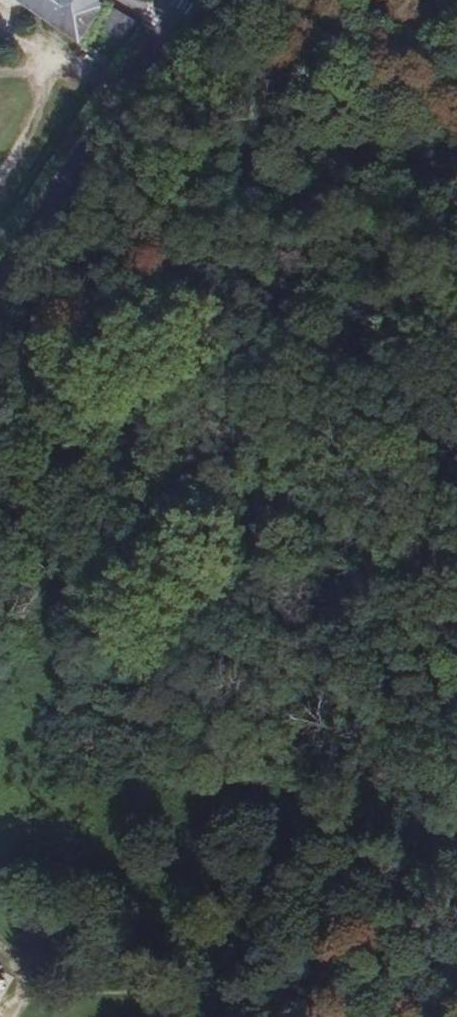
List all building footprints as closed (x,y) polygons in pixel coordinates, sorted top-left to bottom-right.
[(81,42),(104,4),(100,3),(93,0),(21,0),(81,42)] [(275,14),(284,0),(255,0),(275,14)] [(117,12),(104,29),(125,43),(138,23),(117,12)]
